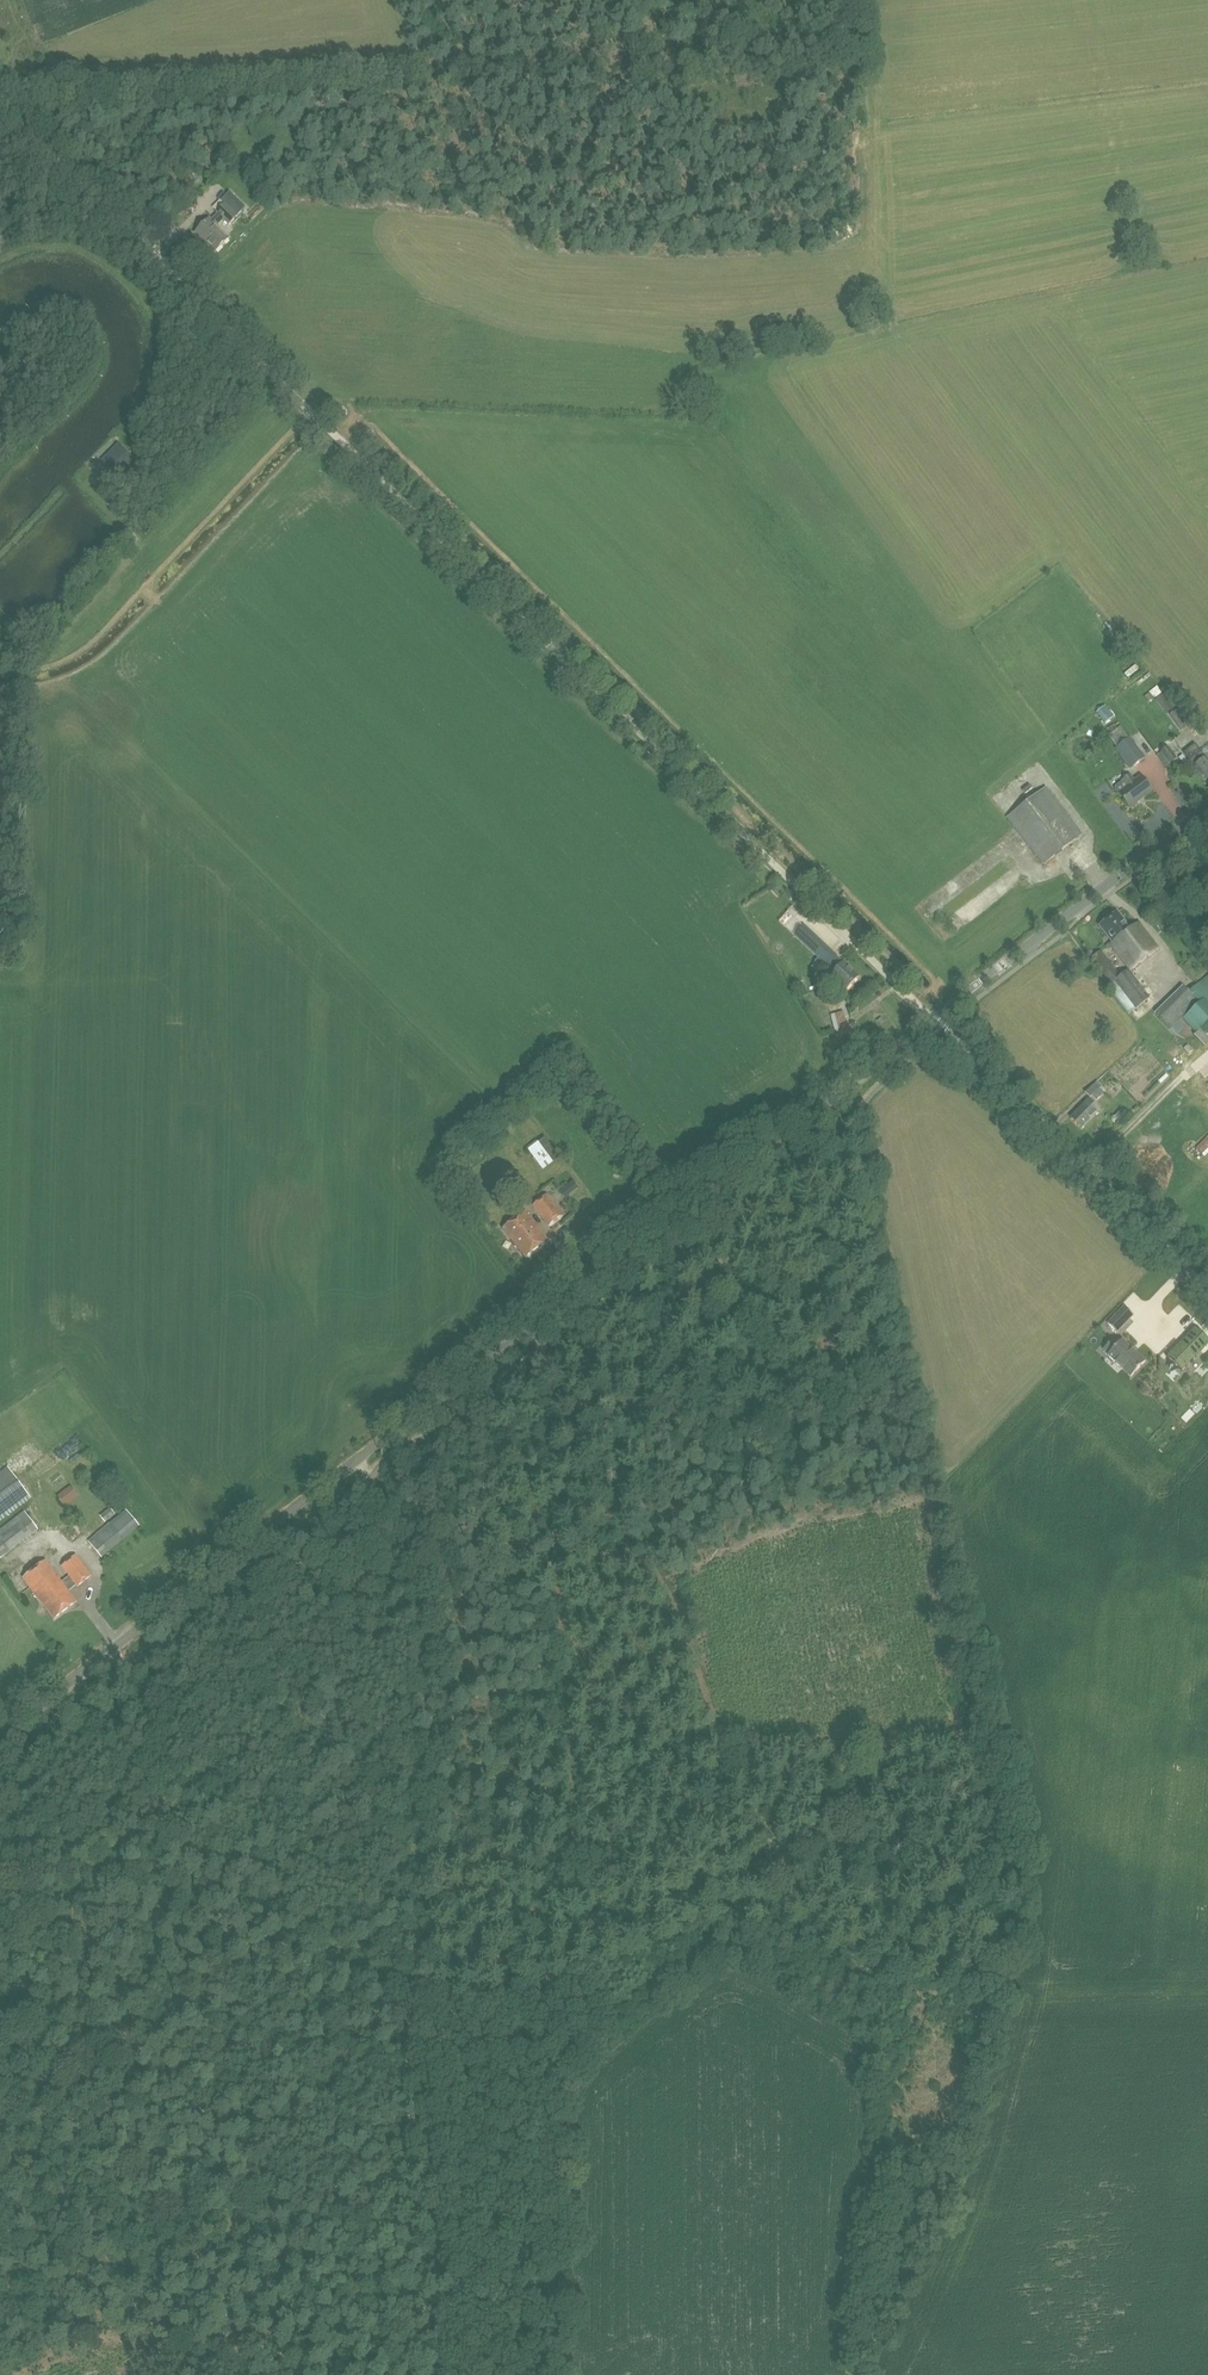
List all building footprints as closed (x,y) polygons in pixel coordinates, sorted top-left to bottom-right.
[(209,219),(195,233),(215,253),(229,238),(217,226),(224,220),(229,225),(237,216),(247,207),(235,195),(226,205),(226,204),(217,213),(219,214),(212,221),(209,219)] [(149,378),(152,387),(160,384),(157,376),(149,378)] [(104,461),(114,471),(130,454),(120,444),(104,461)] [(1156,700),(1166,714),(1174,708),(1164,694),(1156,700)] [(1168,715),(1180,731),(1188,725),(1176,710),(1168,715)] [(1103,714),(1107,727),(1117,724),(1113,711),(1103,714)] [(1145,759),(1130,738),(1116,749),(1131,769),(1145,759)] [(1183,753),(1194,768),(1205,782),(1207,780),(1207,761),(1206,759),(1205,759),(1194,744),(1183,753)] [(1161,753),(1169,764),(1177,758),(1168,746),(1161,753)] [(1123,780),(1124,782),(1115,788),(1115,790),(1128,808),(1151,791),(1140,776),(1134,781),(1130,776),(1123,780)] [(1046,788),(1007,818),(1043,864),(1082,835),(1046,788)] [(1053,870),(1062,861),(1059,858),(1049,867),(1053,870)] [(1117,912),(1099,926),(1112,943),(1110,944),(1130,971),(1159,949),(1138,923),(1130,929),(1117,912)] [(837,957),(828,948),(831,945),(822,936),(828,931),(824,927),(823,928),(820,925),(812,932),(815,936),(813,939),(817,958),(819,956),(828,965),(837,957)] [(1100,951),(1091,958),(1111,983),(1107,986),(1129,1014),(1149,998),(1128,970),(1120,976),(1100,951)] [(1143,973),(1149,981),(1173,963),(1166,954),(1143,973)] [(845,991),(859,977),(844,963),(838,968),(834,964),(829,970),(833,974),(830,977),(845,991)] [(1182,1018),(1196,1034),(1200,1029),(1200,1030),(1207,1023),(1207,976),(1189,992),(1200,1002),(1192,1009),(1182,1018)] [(1155,979),(1149,983),(1158,997),(1164,993),(1155,979)] [(1189,992),(1183,986),(1176,993),(1192,1009),(1200,1002),(1189,992)] [(827,997),(835,1033),(848,1030),(845,1017),(847,1016),(847,1013),(848,1013),(843,994),(838,995),(827,997)] [(1170,1029),(1176,1035),(1185,1027),(1179,1021),(1170,1029)] [(838,1049),(833,1053),(837,1060),(843,1057),(838,1049)] [(1096,1082),(1085,1092),(1090,1098),(1092,1096),(1096,1101),(1105,1093),(1101,1089),(1102,1088),(1096,1082)] [(1173,1098),(1180,1089),(1176,1085),(1169,1095),(1173,1098)] [(1099,1110),(1089,1100),(1070,1118),(1081,1128),(1099,1110)] [(1151,1121),(1155,1125),(1168,1112),(1164,1108),(1151,1121)] [(1121,1110),(1114,1117),(1119,1122),(1126,1114),(1121,1110)] [(526,1148),(529,1151),(543,1169),(553,1161),(537,1140),(526,1148)] [(574,1181),(566,1186),(572,1193),(579,1187),(574,1181)] [(549,1226),(563,1215),(547,1195),(533,1205),(549,1226)] [(503,1229),(525,1258),(548,1240),(526,1211),(503,1229)] [(1107,1324),(1118,1333),(1134,1316),(1124,1306),(1107,1324)] [(1186,1332),(1162,1358),(1178,1373),(1201,1346),(1186,1332)] [(1103,1334),(1089,1350),(1113,1372),(1117,1367),(1122,1372),(1131,1362),(1126,1357),(1127,1356),(1103,1334)] [(31,1497),(9,1467),(0,1474),(0,1520),(31,1497)] [(46,1477),(54,1486),(65,1480),(58,1469),(46,1477)] [(57,1496),(65,1506),(78,1496),(71,1486),(57,1496)] [(100,1516),(105,1523),(116,1515),(110,1507),(100,1516)] [(89,1541),(101,1557),(140,1526),(128,1511),(89,1541)] [(69,1538),(81,1549),(92,1537),(79,1526),(69,1538)] [(1,1559),(12,1550),(0,1536),(0,1558),(1,1559)] [(63,1582),(46,1560),(23,1578),(54,1619),(77,1601),(69,1590),(76,1585),(78,1586),(92,1576),(76,1555),(63,1566),(70,1576),(63,1582)] [(1173,1573),(1173,1566),(1149,1565),(1148,1572),(1173,1573)] [(1115,1587),(1118,1594),(1125,1592),(1122,1585),(1115,1587)] [(1190,1691),(1190,1708),(1207,1708),(1207,1700),(1206,1700),(1205,1691),(1190,1691)]
